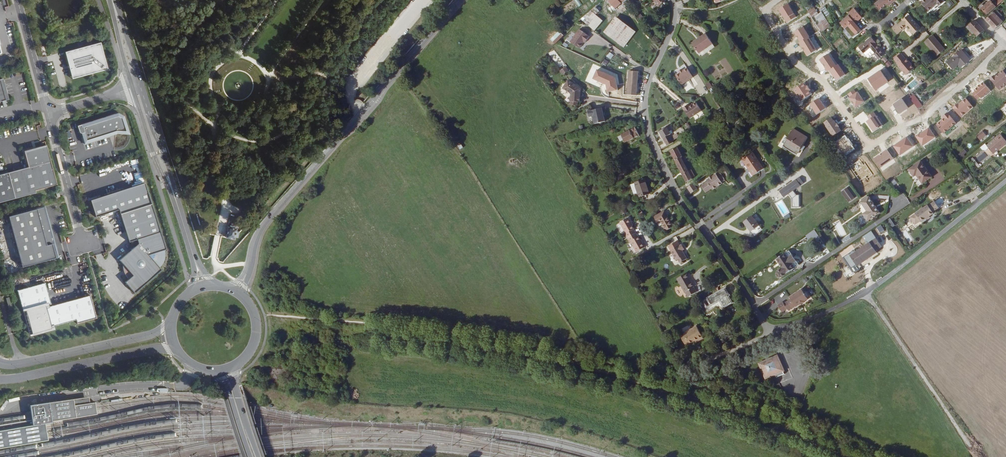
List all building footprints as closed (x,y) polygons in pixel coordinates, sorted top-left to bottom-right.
[(609,2),(615,9),(625,0),(611,0),(609,2)] [(895,0),(879,0),(874,4),(879,10),(887,4),(888,2),(890,4),(895,0)] [(941,0),(923,0),(921,2),(927,10),(935,4),(937,6),(943,2),(941,0)] [(979,4),(984,10),(997,0),(984,0),(979,4)] [(825,17),(829,14),(824,6),(820,9),(825,17)] [(587,9),(577,18),(592,29),(600,19),(593,13),(589,10),(587,9)] [(855,10),(840,24),(844,29),(848,26),(856,35),(861,30),(855,23),(861,18),(855,10)] [(995,10),(986,16),(994,26),(996,24),(1002,19),(995,10)] [(903,16),(905,18),(903,19),(904,20),(899,25),(897,23),(892,27),(897,33),(906,26),(913,34),(920,29),(916,24),(915,24),(912,19),(908,13),(903,16)] [(822,31),(830,23),(824,16),(823,17),(819,21),(816,23),(822,31)] [(614,17),(603,32),(624,48),(635,33),(614,17)] [(982,29),(972,18),(964,24),(967,29),(969,28),(975,35),(982,29)] [(577,25),(568,38),(577,44),(582,38),(583,39),(587,33),(577,25)] [(558,31),(549,40),(554,45),(563,37),(558,31)] [(700,40),(694,44),(700,53),(701,53),(712,45),(705,34),(699,38),(700,40)] [(935,38),(932,35),(924,42),(936,56),(944,50),(941,46),(940,47),(934,39),(935,38)] [(877,59),(883,53),(875,43),(871,37),(858,48),(863,53),(869,48),(873,54),(877,59)] [(100,42),(64,51),(71,77),(106,67),(100,42)] [(712,45),(701,53),(703,55),(714,48),(712,45)] [(968,55),(961,46),(949,56),(950,56),(944,61),(949,67),(955,63),(957,62),(959,65),(972,55),(970,53),(968,55)] [(897,66),(906,76),(914,69),(911,65),(909,63),(906,59),(905,60),(901,54),(894,60),(898,65),(897,66)] [(565,66),(559,71),(562,75),(568,70),(565,66)] [(626,68),(625,91),(634,92),(635,68),(626,68)] [(683,71),(679,73),(675,76),(681,85),(693,78),(687,68),(683,71)] [(581,89),(570,80),(564,87),(571,94),(570,105),(577,106),(577,102),(580,102),(581,89)] [(914,94),(911,96),(918,106),(921,104),(914,94)] [(688,116),(700,109),(695,100),(688,105),(686,102),(681,105),(688,116)] [(603,118),(602,113),(601,109),(587,112),(588,118),(592,117),(594,125),(604,123),(603,118)] [(80,131),(80,132),(81,133),(82,133),(83,133),(84,133),(85,136),(83,136),(86,144),(118,134),(117,133),(123,131),(124,134),(129,132),(124,116),(117,113),(80,125),(82,130),(81,130),(81,131),(80,131)] [(670,137),(670,136),(668,132),(670,130),(667,125),(669,123),(667,120),(656,126),(664,141),(666,140),(670,137)] [(621,139),(636,131),(632,123),(616,130),(621,139)] [(975,132),(980,137),(987,130),(982,126),(975,132)] [(794,130),(784,147),(799,155),(808,139),(794,130)] [(997,146),(998,147),(1005,141),(999,133),(985,145),(991,151),(997,146)] [(668,147),(679,170),(683,177),(693,172),(690,164),(686,166),(674,140),(670,142),(671,144),(668,147)] [(46,146),(24,152),(28,167),(0,175),(0,202),(35,193),(35,191),(57,185),(46,146)] [(745,165),(750,172),(758,166),(747,149),(736,156),(743,166),(745,165)] [(961,158),(967,153),(964,149),(958,154),(961,158)] [(970,159),(978,168),(980,166),(972,158),(970,159)] [(930,177),(920,161),(908,169),(912,176),(915,175),(921,183),(930,177)] [(140,169),(133,171),(136,179),(142,177),(140,169)] [(987,179),(994,176),(991,169),(984,172),(987,179)] [(967,170),(962,174),(965,177),(966,176),(967,179),(971,176),(967,170)] [(722,184),(716,175),(707,181),(708,183),(701,187),(705,193),(712,189),(713,191),(722,184)] [(642,177),(627,183),(631,192),(635,190),(637,195),(647,191),(642,177)] [(799,178),(779,191),(783,198),(788,194),(792,199),(792,208),(799,207),(799,195),(796,195),(793,191),(803,183),(799,178)] [(688,180),(682,184),(686,190),(692,186),(688,180)] [(145,183),(90,200),(95,218),(118,210),(129,243),(137,240),(138,244),(120,260),(125,266),(126,265),(134,274),(125,283),(135,294),(162,270),(160,268),(161,267),(162,266),(163,265),(164,264),(164,262),(165,261),(165,260),(165,259),(166,258),(166,257),(166,256),(166,255),(166,253),(165,252),(165,251),(166,250),(145,183)] [(843,190),(839,193),(844,200),(849,197),(843,190)] [(860,214),(864,220),(877,212),(867,195),(858,201),(864,210),(859,213),(860,214)] [(910,217),(914,224),(920,220),(921,222),(934,214),(933,212),(939,208),(935,202),(929,206),(928,205),(924,208),(922,207),(920,209),(919,211),(910,217)] [(657,216),(659,220),(665,228),(672,223),(663,208),(652,215),(654,218),(657,216)] [(34,209),(8,217),(21,267),(55,258),(43,211),(35,214),(34,209)] [(747,213),(739,219),(743,225),(746,228),(754,223),(747,213)] [(860,222),(864,220),(860,214),(856,216),(855,218),(858,222),(860,222)] [(627,221),(628,221),(625,216),(616,221),(622,232),(621,232),(626,240),(627,240),(633,250),(642,245),(639,240),(638,240),(637,238),(635,235),(634,235),(630,227),(631,227),(629,224),(627,221)] [(890,219),(886,221),(890,229),(894,226),(890,219)] [(749,232),(757,226),(754,223),(746,228),(749,232)] [(880,234),(884,231),(881,225),(876,228),(880,234)] [(228,228),(226,238),(235,239),(235,237),(238,238),(239,234),(239,232),(237,232),(237,229),(235,229),(236,227),(230,226),(230,228),(228,228)] [(813,230),(806,236),(811,243),(814,240),(815,242),(820,238),(813,230)] [(677,241),(675,237),(667,245),(668,246),(676,261),(678,260),(680,264),(687,260),(682,251),(685,250),(682,245),(680,246),(677,241)] [(876,237),(849,255),(856,265),(876,252),(875,250),(881,246),(876,237)] [(784,252),(780,254),(790,269),(794,265),(784,252)] [(790,269),(780,254),(772,260),(778,268),(773,271),(771,273),(771,275),(771,276),(773,277),(775,278),(777,278),(790,269)] [(675,276),(686,294),(695,289),(684,270),(675,276)] [(718,281),(710,286),(714,293),(722,288),(718,281)] [(45,283),(17,290),(28,333),(76,320),(77,324),(93,319),(87,296),(51,306),(45,283)] [(794,305),(795,306),(798,303),(798,304),(802,301),(805,298),(806,297),(806,295),(804,292),(803,292),(802,293),(799,289),(788,296),(790,298),(786,300),(783,303),(787,309),(791,307),(794,305)] [(717,297),(724,308),(731,304),(723,290),(720,292),(721,295),(717,297)] [(697,334),(699,336),(702,334),(695,322),(682,330),(683,331),(688,339),(688,340),(694,336),(697,334)] [(688,339),(683,331),(679,333),(684,341),(688,339)] [(778,355),(758,364),(766,381),(786,372),(778,355)] [(45,439),(45,435),(43,428),(42,422),(94,413),(93,406),(92,401),(87,402),(86,395),(27,403),(28,416),(29,423),(0,428),(0,446),(45,439)]
